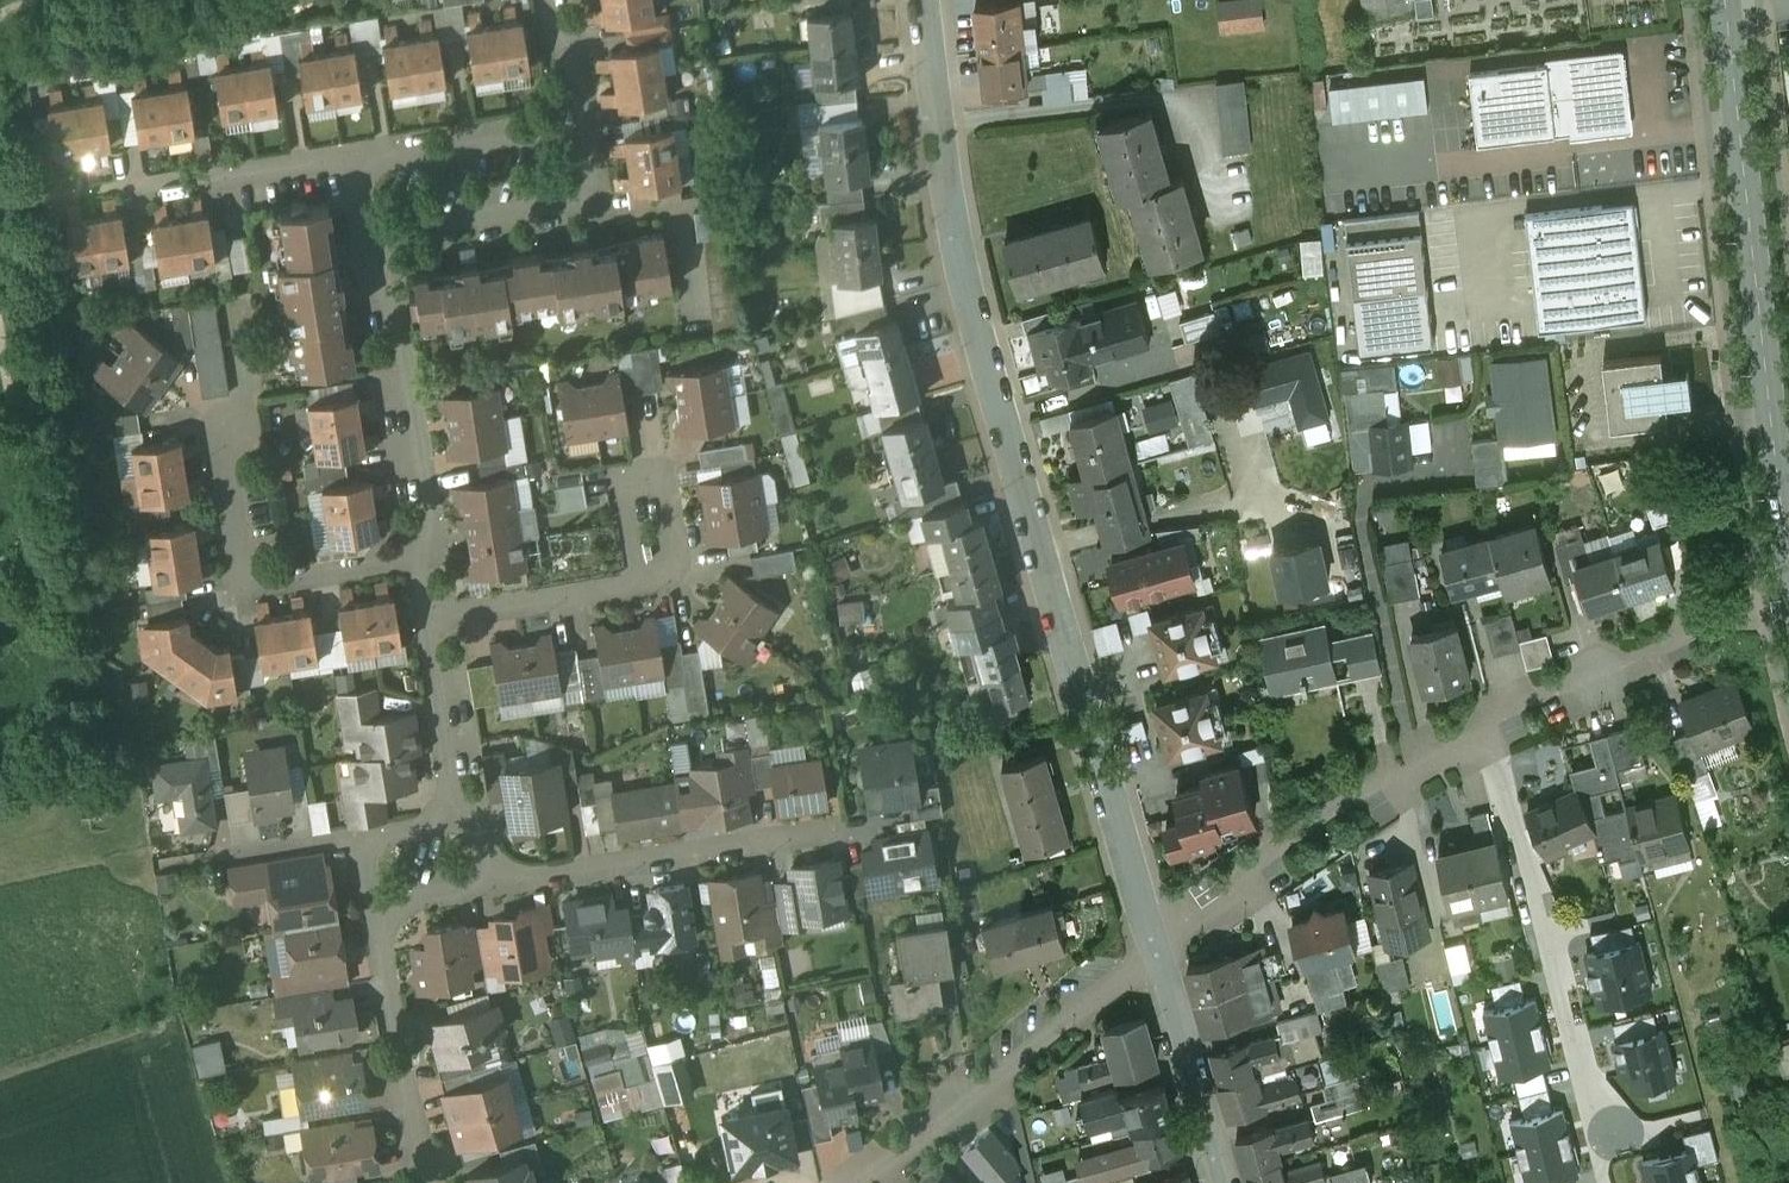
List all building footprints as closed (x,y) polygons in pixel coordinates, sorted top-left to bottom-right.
[(603,8),(587,10),(589,22),(605,20),(605,24),(652,17),(650,0),(601,0),(603,8)] [(1220,4),(1223,30),(1266,25),(1263,0),(1250,0),(1220,4)] [(1367,18),(1414,9),(1412,0),(1363,0),(1367,18)] [(1020,1),(976,6),(982,52),(1026,47),(1039,45),(1037,24),(1023,26),(1020,1)] [(514,7),(502,8),(505,24),(493,26),(501,73),(528,68),(521,21),(516,22),(514,7)] [(482,28),(479,12),(468,14),(470,30),(465,30),(473,77),(501,73),(493,26),(482,28)] [(847,12),(810,16),(812,34),(808,35),(810,51),(850,46),(847,12)] [(430,20),(419,22),(421,38),(409,40),(417,87),(445,82),(437,35),(433,36),(430,20)] [(409,40),(398,42),(395,26),(384,28),(386,43),(381,44),(389,91),(417,87),(409,40)] [(346,34),(335,36),(337,51),(325,53),(333,100),(361,96),(353,49),(349,49),(346,34)] [(314,55),(311,40),(299,41),(302,57),(297,58),(305,105),(332,100),(333,100),(325,53),(314,55)] [(656,45),(609,52),(610,57),(595,60),(596,71),(612,69),(614,80),(661,73),(656,45)] [(850,46),(810,51),(812,66),(816,65),(818,84),(854,80),(850,46)] [(265,63),(262,47),(250,49),(253,65),(241,67),(248,114),(277,109),(269,62),(265,63)] [(1026,47),(982,52),(987,95),(1028,90),(1026,68),(1028,68),(1026,47)] [(241,67),(229,69),(227,53),(215,55),(218,71),(213,71),(221,118),(248,114),(241,67)] [(1595,58),(1470,73),(1479,143),(1556,134),(1563,140),(1571,139),(1570,132),(1627,126),(1619,55),(1596,58),(1595,58)] [(182,86),(179,70),(168,72),(170,87),(158,89),(166,136),(194,132),(186,85),(182,86)] [(1069,70),(1046,73),(1048,88),(1042,88),(1044,103),(1073,100),(1069,70)] [(661,73),(614,80),(616,92),(600,94),(602,106),(618,104),(618,108),(666,101),(661,73)] [(158,89),(147,91),(144,76),(133,78),(135,93),(131,94),(138,141),(166,136),(158,89)] [(1312,78),(1315,105),(1328,104),(1326,77),(1312,78)] [(1424,77),(1332,88),(1336,120),(1428,109),(1424,77)] [(1243,80),(1216,83),(1225,154),(1251,151),(1243,80)] [(98,99),(95,84),(84,86),(86,101),(74,103),(82,150),(110,146),(103,99),(98,99)] [(63,105),(61,90),(49,91),(51,107),(47,108),(54,155),(82,150),(74,103),(63,105)] [(854,98),(816,103),(818,122),(818,123),(856,118),(854,98)] [(816,103),(804,104),(806,123),(818,122),(816,103)] [(1171,179),(1151,109),(1102,124),(1122,194),(1132,191),(1152,261),(1203,246),(1183,176),(1171,179)] [(856,118),(818,123),(821,152),(862,148),(858,118),(856,118)] [(670,129),(623,137),(623,141),(608,144),(610,155),(625,153),(627,164),(674,157),(670,129)] [(862,148),(821,152),(824,182),(865,177),(862,148)] [(674,157),(627,164),(629,176),(614,178),(615,190),(631,188),(632,192),(679,185),(674,157)] [(724,195),(697,198),(699,212),(726,209),(724,195)] [(113,198),(102,200),(104,216),(93,218),(100,265),(128,260),(121,213),(116,214),(113,198)] [(861,198),(835,202),(838,222),(863,219),(861,198)] [(200,199),(189,201),(191,216),(179,218),(187,266),(215,261),(210,229),(207,214),(203,215),(200,199)] [(307,207),(306,201),(290,203),(291,209),(279,211),(287,261),(276,263),(280,290),(286,289),(287,299),(282,300),(286,326),(339,317),(335,294),(346,292),(347,297),(355,296),(350,267),(342,268),(344,277),(332,278),(323,219),(330,218),(327,203),(307,207)] [(835,202),(818,205),(820,225),(831,224),(830,223),(838,222),(835,202)] [(1603,205),(1527,214),(1540,331),(1648,318),(1639,240),(1641,235),(1638,206),(1634,202),(1603,206),(1603,205)] [(81,220),(79,204),(67,206),(69,222),(65,222),(73,269),(74,269),(100,265),(93,218),(81,220)] [(179,218),(168,220),(165,205),(154,207),(156,222),(151,223),(159,270),(187,266),(179,218)] [(1346,219),(1361,353),(1436,345),(1420,211),(1346,219)] [(1090,217),(1004,243),(1018,291),(1105,265),(1090,217)] [(838,222),(830,223),(831,224),(834,252),(873,247),(870,218),(838,222)] [(224,227),(210,229),(215,261),(217,275),(231,272),(226,238),(224,227)] [(1251,240),(1248,228),(1234,232),(1237,244),(1251,240)] [(537,254),(511,258),(512,265),(477,270),(476,264),(461,266),(462,273),(426,278),(425,272),(411,274),(414,295),(408,295),(411,311),(417,310),(419,322),(444,318),(446,330),(473,326),(472,320),(482,319),(483,324),(510,319),(508,309),(556,301),(558,312),(585,307),(584,302),(593,301),(594,306),(647,298),(646,291),(670,287),(669,276),(675,275),(672,259),(666,260),(662,234),(635,239),(636,245),(589,252),(588,246),(572,248),(573,255),(538,260),(537,254)] [(246,235),(226,238),(231,272),(251,269),(246,235)] [(729,236),(702,239),(713,335),(741,331),(729,236)] [(1301,238),(1302,272),(1323,272),(1322,237),(1301,238)] [(873,247),(834,252),(837,281),(876,276),(873,247)] [(100,265),(74,269),(76,282),(87,280),(87,283),(92,282),(92,279),(102,277),(100,265)] [(213,299),(187,303),(189,317),(215,312),(213,299)] [(888,300),(863,306),(866,320),(891,314),(888,300)] [(1138,302),(1078,321),(1090,362),(1151,343),(1138,302)] [(1054,310),(1021,319),(1026,334),(1029,333),(1029,332),(1058,323),(1054,310)] [(215,312),(189,317),(191,330),(217,326),(215,312)] [(1184,319),(1187,334),(1210,330),(1207,315),(1184,319)] [(339,317),(286,326),(290,352),(297,351),(301,375),(354,367),(349,339),(342,341),(339,317)] [(1058,323),(1029,332),(1029,333),(1039,365),(1047,362),(1052,380),(1092,368),(1090,362),(1078,321),(1077,318),(1058,323)] [(895,321),(857,332),(864,359),(903,348),(895,321)] [(217,326),(191,330),(193,343),(220,339),(217,326)] [(181,359),(138,328),(119,353),(160,383),(168,372),(170,374),(181,359)] [(220,339),(193,343),(195,357),(222,352),(220,339)] [(903,348),(864,359),(872,389),(910,378),(911,378),(903,348)] [(630,351),(616,353),(619,372),(622,395),(636,393),(630,351)] [(222,352),(195,357),(198,370),(224,366),(222,352)] [(160,383),(119,353),(101,379),(144,410),(155,395),(153,394),(160,383)] [(1329,420),(1310,353),(1246,371),(1255,405),(1256,405),(1258,412),(1272,407),(1270,401),(1290,395),(1300,428),(1329,420)] [(1474,380),(1473,354),(1439,356),(1441,381),(1474,380)] [(1662,355),(1604,362),(1611,428),(1670,422),(1667,398),(1686,396),(1683,376),(1665,378),(1662,355)] [(1544,361),(1495,366),(1503,442),(1552,436),(1544,361)] [(723,365),(667,374),(668,382),(677,389),(680,403),(728,395),(723,365)] [(224,366),(198,370),(200,384),(226,379),(224,366)] [(1394,366),(1340,372),(1343,401),(1350,400),(1349,394),(1383,390),(1384,393),(1397,392),(1394,366)] [(609,373),(602,382),(589,384),(597,435),(628,430),(622,395),(619,372),(609,373)] [(1213,439),(1194,373),(1170,380),(1189,447),(1213,439)] [(910,378),(872,389),(877,407),(915,397),(910,378)] [(226,379),(200,384),(202,397),(228,393),(226,379)] [(589,384),(575,387),(566,380),(556,382),(566,440),(597,435),(589,384)] [(496,387),(438,396),(440,406),(449,412),(451,425),(501,418),(496,387)] [(1383,390),(1349,394),(1350,400),(1353,430),(1387,426),(1384,393),(1383,390)] [(728,395),(680,403),(682,417),(675,426),(677,434),(732,425),(728,395)] [(354,396),(307,403),(312,431),(359,424),(357,412),(372,410),(371,398),(355,400),(354,396)] [(877,407),(875,408),(881,429),(921,418),(915,397),(877,407)] [(1107,412),(1071,422),(1086,476),(1129,464),(1120,431),(1113,433),(1107,412)] [(135,416),(117,420),(119,434),(138,430),(135,416)] [(501,418),(451,425),(453,439),(447,448),(448,458),(477,453),(505,449),(506,448),(501,418)] [(921,418),(881,429),(890,463),(931,451),(922,418),(921,418)] [(359,424),(312,431),(316,459),(363,452),(363,447),(378,445),(376,433),(361,435),(359,424)] [(1353,430),(1351,430),(1356,473),(1412,466),(1407,424),(1387,426),(1353,430)] [(178,439),(131,446),(135,474),(182,467),(180,455),(196,453),(194,441),(178,443),(178,439)] [(744,443),(698,450),(701,466),(720,463),(746,459),(744,443)] [(505,449),(477,453),(479,467),(507,463),(505,449)] [(931,451),(890,463),(899,497),(941,486),(940,484),(931,451)] [(746,459),(720,463),(722,477),(756,472),(753,458),(746,459)] [(479,467),(478,467),(481,482),(510,477),(511,478),(523,476),(521,461),(479,467)] [(1086,476),(1072,480),(1082,513),(1099,508),(1138,497),(1129,464),(1086,476)] [(182,467),(135,474),(140,502),(187,495),(186,490),(202,487),(200,476),(184,478),(182,467)] [(580,469),(552,473),(554,487),(582,483),(580,469)] [(722,477),(698,481),(699,491),(708,497),(710,511),(760,503),(756,472),(722,477)] [(481,482),(453,486),(454,496),(463,502),(465,515),(458,516),(458,517),(515,508),(511,478),(510,477),(481,482)] [(368,480),(321,487),(325,515),(373,508),(371,496),(386,494),(384,482),(369,485),(368,480)] [(941,486),(899,497),(905,518),(920,514),(962,502),(955,480),(940,484),(941,486)] [(1661,485),(1642,490),(1654,527),(1674,520),(1661,485)] [(1138,497),(1099,508),(1110,545),(1149,534),(1138,497)] [(962,502),(920,514),(936,569),(946,566),(937,534),(969,524),(963,502),(962,502)] [(760,503),(710,511),(713,525),(706,534),(708,543),(726,540),(754,536),(765,534),(760,503)] [(373,508),(325,515),(330,543),(377,536),(376,531),(392,529),(390,517),(374,519),(373,508)] [(515,508),(458,517),(459,526),(468,532),(470,546),(520,538),(515,508)] [(969,524),(937,534),(946,566),(987,554),(977,522),(969,524)] [(192,523),(145,530),(150,558),(197,551),(195,539),(210,537),(208,525),(193,527),(192,523)] [(1536,523),(1491,536),(1502,577),(1506,591),(1551,578),(1536,523)] [(1200,526),(1157,530),(1163,548),(1185,541),(1186,544),(1193,542),(1204,539),(1200,526)] [(754,536),(726,540),(729,554),(757,550),(754,536)] [(1491,536),(1443,549),(1454,590),(1502,577),(1491,536)] [(1582,536),(1556,545),(1566,582),(1580,577),(1577,567),(1591,562),(1582,536)] [(520,538),(470,546),(472,559),(466,568),(467,578),(487,575),(487,574),(525,568),(520,538)] [(1320,540),(1274,551),(1283,593),(1330,583),(1320,540)] [(1660,540),(1615,554),(1629,595),(1648,588),(1649,590),(1674,582),(1660,540)] [(1163,548),(1141,554),(1152,592),(1196,580),(1191,563),(1186,544),(1185,541),(1163,548)] [(1193,542),(1186,544),(1191,563),(1198,561),(1193,542)] [(754,552),(755,572),(796,570),(794,550),(754,552)] [(197,551),(150,558),(154,586),(201,578),(200,574),(216,571),(214,560),(199,562),(197,551)] [(987,554),(946,566),(952,586),(956,600),(956,601),(988,592),(997,589),(987,554)] [(1141,554),(1111,562),(1122,601),(1152,592),(1141,554)] [(1591,562),(1577,567),(1580,577),(1591,609),(1629,596),(1629,595),(1615,554),(1591,562)] [(1412,558),(1383,564),(1391,602),(1420,596),(1412,558)] [(946,566),(936,569),(942,589),(952,586),(946,566)] [(525,568),(487,574),(487,575),(489,589),(527,583),(525,568)] [(776,609),(729,575),(724,583),(725,594),(717,605),(758,635),(776,609)] [(386,583),(375,585),(377,600),(365,602),(373,649),(401,645),(393,597),(389,598),(386,583)] [(354,604),(352,588),(340,590),(342,606),(338,606),(345,654),(373,649),(365,602),(354,604)] [(988,592),(956,601),(956,600),(946,603),(952,624),(994,612),(988,592)] [(302,596),(290,598),(293,614),(281,615),(289,662),(317,658),(309,611),(305,612),(302,596)] [(839,620),(863,618),(861,599),(837,601),(839,620)] [(270,617),(267,602),(256,604),(258,619),(253,620),(261,667),(289,662),(281,615),(270,617)] [(698,618),(692,626),(740,660),(758,635),(717,605),(709,616),(698,618)] [(1662,605),(1637,611),(1639,620),(1664,615),(1662,605)] [(1203,607),(1152,622),(1167,672),(1217,658),(1215,649),(1206,617),(1203,607)] [(994,612),(952,624),(958,645),(969,642),(969,641),(1000,632),(994,612)] [(1512,613),(1484,620),(1494,656),(1522,648),(1520,641),(1512,613)] [(187,614),(148,620),(152,639),(142,653),(173,676),(201,637),(189,628),(187,614)] [(1224,646),(1215,614),(1206,617),(1215,649),(1224,646)] [(645,618),(639,627),(625,629),(633,679),(662,675),(664,674),(659,645),(655,616),(645,618)] [(602,625),(593,626),(602,684),(633,679),(625,629),(611,631),(602,625)] [(1457,626),(1412,637),(1425,693),(1471,682),(1457,626)] [(1000,632),(969,641),(974,658),(979,675),(1019,664),(1009,630),(1000,632)] [(1374,630),(1331,640),(1334,655),(1349,652),(1352,668),(1381,661),(1374,630)] [(1329,631),(1267,645),(1272,666),(1277,665),(1282,685),(1303,680),(1304,684),(1339,676),(1334,655),(1331,640),(1329,631)] [(551,633),(542,635),(535,643),(521,646),(530,696),(560,691),(559,683),(554,652),(551,633)] [(1546,634),(1520,641),(1522,648),(1528,669),(1554,662),(1546,634)] [(201,637),(173,676),(207,699),(217,685),(234,683),(230,656),(228,644),(215,647),(201,637)] [(508,648),(499,641),(489,643),(492,662),(499,701),(530,696),(521,646),(508,648)] [(680,641),(659,645),(664,674),(662,675),(664,687),(686,684),(687,684),(682,652),(680,641)] [(575,649),(554,652),(559,683),(580,680),(575,649)] [(698,650),(682,652),(687,684),(686,684),(688,695),(705,693),(698,650)] [(244,654),(230,656),(234,683),(236,694),(250,691),(244,654)] [(979,675),(974,658),(961,661),(966,679),(979,675)] [(492,662),(467,666),(473,705),(499,701),(492,662)] [(1019,664),(979,675),(989,710),(1029,698),(1019,664)] [(1736,683),(1682,705),(1692,733),(1699,752),(1702,751),(1701,749),(1731,737),(1732,739),(1754,730),(1736,683)] [(373,688),(337,694),(343,726),(354,725),(354,723),(379,719),(373,688)] [(1207,691),(1156,705),(1171,756),(1221,742),(1219,732),(1210,700),(1207,691)] [(1228,730),(1219,697),(1210,700),(1219,732),(1228,730)] [(379,719),(354,723),(354,725),(360,757),(408,751),(418,749),(412,713),(379,719)] [(1637,727),(1608,734),(1616,765),(1617,769),(1646,762),(1637,727)] [(214,730),(192,738),(195,758),(204,757),(206,769),(220,766),(214,730)] [(1699,752),(1692,733),(1675,739),(1688,779),(1709,770),(1702,751),(1699,752)] [(1608,734),(1590,739),(1599,770),(1616,765),(1608,734)] [(768,742),(749,745),(750,754),(770,751),(768,742)] [(571,748),(552,743),(555,761),(557,760),(560,779),(576,777),(571,748)] [(907,745),(861,752),(862,764),(856,772),(858,781),(865,787),(866,787),(869,804),(907,798),(916,797),(914,788),(907,745)] [(283,749),(254,754),(258,777),(250,787),(254,812),(257,811),(292,805),(283,749)] [(360,757),(350,758),(356,792),(356,794),(381,790),(414,785),(408,751),(360,757)] [(770,751),(750,754),(751,759),(755,787),(773,784),(770,767),(772,767),(770,751)] [(499,752),(481,755),(486,789),(503,786),(501,769),(502,769),(499,752)] [(1069,840),(1044,755),(1002,767),(1027,852),(1069,840)] [(195,758),(152,765),(157,797),(172,795),(175,814),(179,814),(182,830),(214,825),(206,769),(204,757),(195,758)] [(751,759),(736,761),(741,789),(755,787),(751,759)] [(772,767),(770,767),(773,784),(777,811),(825,804),(818,759),(772,767)] [(555,761),(528,765),(537,819),(565,815),(560,779),(557,760),(555,761)] [(736,761),(693,768),(694,775),(701,819),(702,824),(745,817),(741,790),(741,789),(736,761)] [(502,769),(501,769),(503,786),(509,824),(537,819),(528,765),(502,769)] [(1599,770),(1572,776),(1576,792),(1579,798),(1601,792),(1622,787),(1617,769),(1616,765),(1599,770)] [(1207,784),(1177,793),(1185,821),(1167,826),(1174,852),(1193,847),(1214,841),(1211,832),(1255,819),(1240,766),(1205,776),(1207,784)] [(694,775),(674,779),(674,783),(680,822),(701,819),(694,775)] [(674,783),(613,793),(620,837),(681,827),(680,822),(674,783)] [(937,784),(914,788),(916,797),(907,798),(910,819),(942,814),(937,784)] [(250,787),(224,791),(229,823),(258,818),(257,811),(254,812),(250,787)] [(381,790),(356,794),(356,792),(344,794),(349,825),(386,820),(381,790)] [(1576,792),(1528,814),(1545,853),(1594,831),(1579,798),(1576,792)] [(1627,808),(1606,813),(1601,792),(1579,798),(1594,831),(1602,863),(1620,859),(1621,862),(1640,857),(1627,808)] [(1676,795),(1627,808),(1640,857),(1641,860),(1690,847),(1676,795)] [(326,798),(309,799),(310,830),(328,829),(326,798)] [(612,800),(598,802),(602,830),(616,828),(612,800)] [(1492,811),(1473,815),(1480,844),(1499,840),(1492,811)] [(926,831),(873,840),(875,849),(862,851),(864,862),(869,893),(869,897),(891,893),(891,888),(934,881),(926,831)] [(1480,844),(1439,854),(1451,902),(1479,895),(1480,900),(1511,893),(1499,840),(1480,844)] [(1193,847),(1177,851),(1179,858),(1195,853),(1193,847)] [(309,853),(229,866),(233,890),(268,884),(274,926),(265,927),(266,930),(285,927),(285,926),(336,918),(328,866),(311,869),(309,853)] [(834,861),(791,867),(793,882),(799,919),(801,919),(842,912),(834,861)] [(864,862),(849,865),(854,895),(869,893),(864,862)] [(1414,862),(1369,873),(1385,939),(1430,928),(1414,862)] [(754,873),(712,880),(721,936),(755,931),(763,930),(759,904),(754,873)] [(793,882),(773,885),(776,901),(780,927),(801,924),(801,919),(799,919),(793,882)] [(645,911),(646,915),(653,913),(658,943),(659,945),(662,944),(669,948),(678,946),(681,941),(693,939),(684,884),(650,889),(652,905),(649,905),(645,911)] [(979,890),(965,895),(972,914),(986,909),(979,890)] [(1479,895),(1451,902),(1456,925),(1485,918),(1480,900),(1479,895)] [(611,896),(564,903),(572,950),(617,944),(618,943),(613,908),(611,896)] [(776,901),(759,904),(763,930),(755,931),(759,952),(783,944),(780,927),(776,901)] [(1054,905),(980,926),(992,968),(1066,947),(1054,905)] [(627,906),(613,908),(618,943),(617,944),(619,955),(634,952),(633,947),(628,917),(627,906)] [(517,915),(493,919),(494,926),(501,969),(502,974),(526,970),(525,959),(531,951),(542,949),(535,908),(520,910),(517,915)] [(1345,908),(1326,914),(1317,908),(1312,918),(1293,924),(1306,969),(1337,960),(1357,953),(1345,908)] [(646,915),(628,917),(633,947),(658,943),(653,913),(646,915)] [(336,918),(285,926),(285,927),(293,978),(344,970),(336,918)] [(461,923),(427,928),(429,945),(412,948),(415,969),(409,977),(417,983),(419,990),(426,989),(434,995),(440,986),(451,985),(449,976),(469,972),(468,968),(462,930),(461,923)] [(945,925),(896,933),(904,986),(890,988),(894,1014),(942,1007),(937,972),(952,969),(945,925)] [(1592,935),(1597,952),(1637,941),(1632,925),(1592,935)] [(494,926),(477,929),(483,965),(484,972),(501,969),(494,926)] [(476,928),(462,930),(468,968),(483,965),(477,929),(476,928)] [(1466,940),(1449,943),(1455,982),(1472,979),(1466,940)] [(1652,992),(1639,941),(1637,941),(1597,952),(1586,954),(1591,972),(1586,973),(1590,987),(1594,986),(1599,1005),(1652,992)] [(1233,954),(1188,969),(1197,1001),(1272,978),(1264,949),(1234,958),(1233,954)] [(1405,955),(1396,956),(1401,985),(1410,983),(1405,955)] [(1337,960),(1306,969),(1319,1012),(1349,1003),(1337,960)] [(952,969),(937,972),(942,1007),(957,1004),(952,969)] [(1395,969),(1379,972),(1383,993),(1400,989),(1395,969)] [(1272,978),(1197,1001),(1206,1032),(1252,1018),(1251,1016),(1280,1007),(1272,978)] [(1493,986),(1499,1009),(1526,1003),(1521,979),(1493,986)] [(328,987),(276,995),(280,1019),(296,1017),(295,1008),(331,1003),(328,987)] [(782,995),(765,997),(767,1012),(784,1009),(782,995)] [(331,1003),(295,1008),(296,1017),(301,1044),(347,1037),(354,1028),(349,1000),(331,1003)] [(1499,1009),(1487,1012),(1495,1043),(1541,1032),(1534,1001),(1526,1003),(1499,1009)] [(494,1005),(430,1023),(433,1034),(435,1033),(441,1054),(437,1055),(434,1059),(480,1046),(482,1051),(485,1050),(482,1040),(485,1039),(486,1036),(485,1035),(501,1030),(494,1005)] [(687,1034),(679,1006),(663,1011),(662,1006),(646,1010),(651,1025),(666,1020),(672,1039),(687,1034)] [(547,1019),(558,1042),(574,1034),(564,1011),(547,1019)] [(1319,1012),(1278,1023),(1281,1034),(1284,1041),(1299,1036),(1300,1038),(1317,1033),(1324,1031),(1319,1012)] [(1614,1024),(1619,1042),(1659,1032),(1654,1014),(1614,1024)] [(881,1018),(866,1021),(868,1032),(869,1032),(873,1051),(892,1047),(881,1018)] [(1145,1018),(1106,1029),(1109,1038),(1095,1042),(1100,1060),(1090,1063),(1096,1083),(1111,1078),(1120,1075),(1120,1076),(1158,1065),(1145,1018)] [(651,1025),(641,1028),(652,1065),(677,1058),(672,1039),(666,1020),(651,1025)] [(1676,1079),(1663,1031),(1659,1032),(1619,1042),(1614,1044),(1622,1075),(1631,1073),(1635,1089),(1676,1079)] [(868,1032),(838,1038),(840,1045),(841,1045),(852,1101),(853,1101),(883,1095),(873,1051),(869,1032),(868,1032)] [(1541,1032),(1495,1043),(1503,1076),(1514,1073),(1543,1066),(1549,1065),(1541,1032)] [(1317,1033),(1300,1038),(1307,1061),(1320,1057),(1324,1056),(1317,1033)] [(1281,1034),(1248,1043),(1257,1076),(1307,1061),(1300,1038),(1299,1036),(1284,1041),(1281,1034)] [(195,1073),(223,1066),(215,1036),(187,1044),(195,1073)] [(1775,1046),(1785,1076),(1788,1075),(1788,1042),(1775,1046)] [(1247,1043),(1211,1054),(1221,1086),(1257,1076),(1248,1043),(1247,1043)] [(840,1045),(810,1052),(817,1083),(825,1121),(828,1120),(856,1115),(853,1101),(852,1101),(841,1045),(840,1045)] [(480,1046),(434,1059),(440,1079),(468,1071),(486,1066),(482,1051),(480,1046)] [(348,1051),(293,1060),(301,1112),(365,1101),(360,1064),(350,1065),(348,1051)] [(1257,1076),(1221,1086),(1230,1118),(1266,1108),(1267,1107),(1305,1096),(1304,1091),(1324,1085),(1328,1084),(1320,1057),(1257,1076)] [(677,1058),(652,1065),(662,1101),(687,1094),(677,1058)] [(1090,1063),(1065,1071),(1071,1090),(1096,1083),(1090,1063)] [(1548,1089),(1543,1066),(1514,1073),(1520,1095),(1548,1089)] [(1376,1070),(1328,1084),(1324,1085),(1329,1100),(1312,1104),(1312,1106),(1379,1087),(1380,1088),(1381,1087),(1376,1070)] [(468,1071),(440,1079),(444,1093),(472,1085),(468,1071)] [(444,1093),(443,1093),(451,1120),(510,1103),(503,1077),(472,1085),(444,1093)] [(1111,1078),(1096,1083),(1097,1088),(1113,1084),(1111,1078)] [(817,1083),(801,1086),(812,1142),(832,1138),(828,1120),(825,1121),(817,1083)] [(1164,1087),(1126,1097),(1132,1118),(1136,1130),(1173,1119),(1164,1087)] [(1379,1087),(1312,1106),(1316,1121),(1370,1106),(1366,1092),(1380,1088),(1379,1087)] [(1117,1088),(1082,1098),(1091,1130),(1111,1124),(1132,1118),(1126,1097),(1120,1099),(1117,1088)] [(1526,1119),(1554,1112),(1548,1089),(1520,1095),(1526,1119)] [(785,1101),(719,1115),(731,1169),(797,1154),(785,1101)] [(510,1103),(451,1120),(459,1147),(488,1139),(518,1130),(510,1103)] [(1526,1119),(1515,1121),(1523,1153),(1569,1142),(1561,1110),(1554,1112),(1526,1119)] [(349,1118),(303,1126),(311,1177),(376,1167),(370,1129),(352,1132),(349,1118)] [(1136,1130),(1132,1118),(1111,1124),(1115,1136),(1136,1130)] [(1173,1119),(1136,1130),(1139,1142),(1144,1163),(1182,1152),(1173,1119)] [(1310,1121),(1273,1130),(1277,1148),(1315,1138),(1310,1121)] [(963,1150),(991,1182),(1019,1182),(1014,1177),(1009,1170),(1017,1163),(989,1128),(963,1150)] [(1272,1129),(1237,1138),(1247,1172),(1281,1162),(1277,1148),(1273,1130),(1272,1129)] [(1692,1149),(1696,1165),(1718,1159),(1710,1129),(1685,1135),(1689,1150),(1692,1149)] [(488,1139),(459,1147),(462,1160),(492,1152),(488,1139)] [(534,1140),(499,1150),(503,1164),(523,1159),(525,1168),(530,1167),(530,1168),(534,1167),(539,1158),(534,1140)] [(1139,1142),(1079,1160),(1083,1175),(1091,1173),(1092,1178),(1144,1163),(1139,1142)] [(1523,1153),(1530,1182),(1538,1182),(1542,1182),(1570,1175),(1577,1174),(1569,1142),(1523,1153)] [(1696,1165),(1692,1149),(1689,1150),(1642,1162),(1648,1182),(1701,1182),(1696,1165)] [(467,1174),(470,1182),(534,1182),(530,1168),(530,1167),(525,1168),(523,1159),(503,1164),(467,1174)] [(663,1166),(668,1182),(686,1182),(680,1161),(663,1166)] [(1247,1172),(1250,1182),(1287,1182),(1284,1173),(1281,1162),(1247,1172)] [(1017,1163),(1009,1170),(1014,1177),(1020,1173),(1017,1163)] [(1284,1173),(1287,1182),(1319,1182),(1327,1181),(1322,1163),(1284,1173)] [(922,1182),(956,1182),(942,1166),(922,1182)] [(1055,1182),(1094,1182),(1092,1178),(1085,1180),(1083,1175),(1055,1182)] [(1157,1182),(1191,1182),(1188,1175),(1157,1182)]
